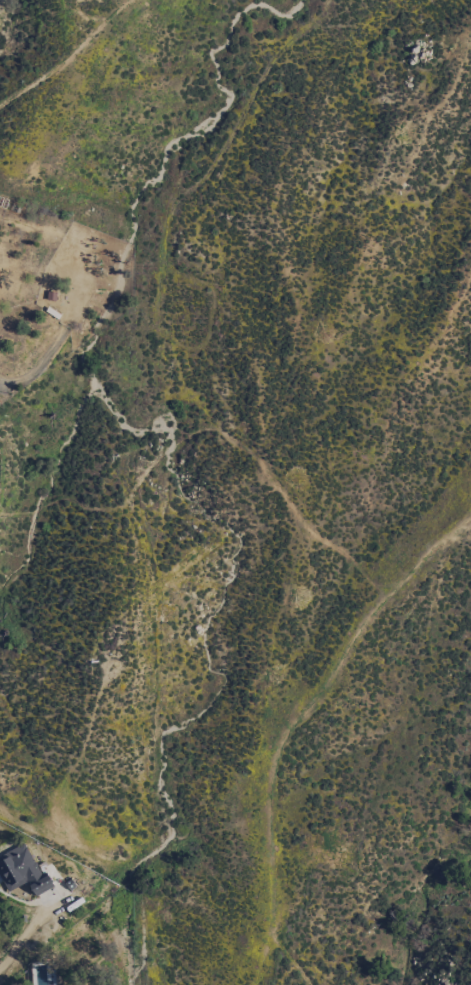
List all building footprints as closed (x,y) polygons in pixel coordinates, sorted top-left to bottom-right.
[(53,886),(45,871),(40,874),(23,843),(0,855),(0,877),(8,891),(27,881),(34,896),(53,886)]
